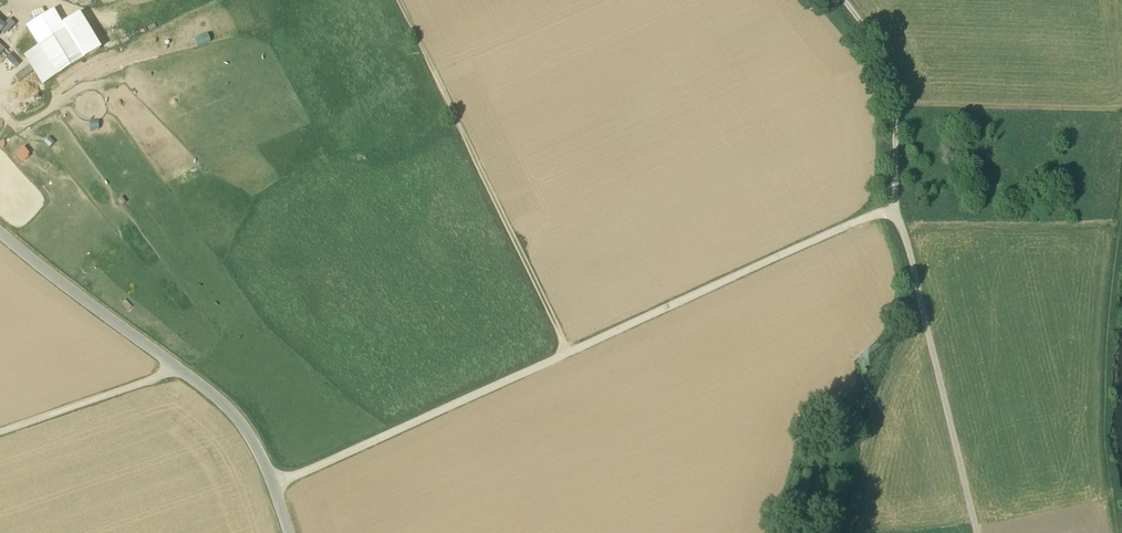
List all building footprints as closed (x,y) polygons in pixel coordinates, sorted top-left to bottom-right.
[(40,49),(66,33),(61,25),(52,11),(27,27),(40,49)] [(66,33),(83,60),(101,49),(79,14),(61,25),(66,33)] [(40,49),(26,58),(43,85),(83,60),(66,33),(40,49)] [(22,161),(31,156),(25,146),(16,152),(22,161)]
